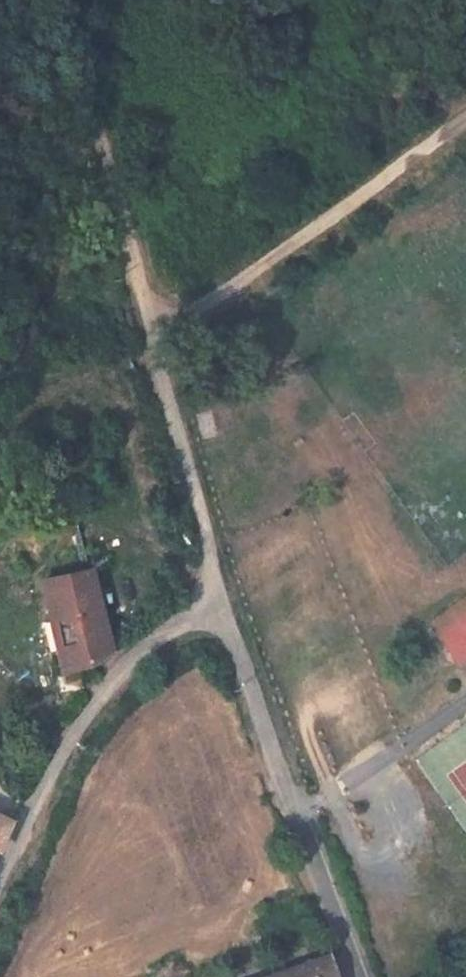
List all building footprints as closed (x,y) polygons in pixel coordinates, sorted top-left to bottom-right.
[(65,681),(87,675),(88,678),(114,662),(93,579),(43,596),(65,681)] [(446,615),(450,623),(433,634),(447,656),(465,644),(465,602),(446,615)] [(12,823),(0,818),(0,847),(12,823)] [(326,963),(292,976),(332,976),(326,963)]
